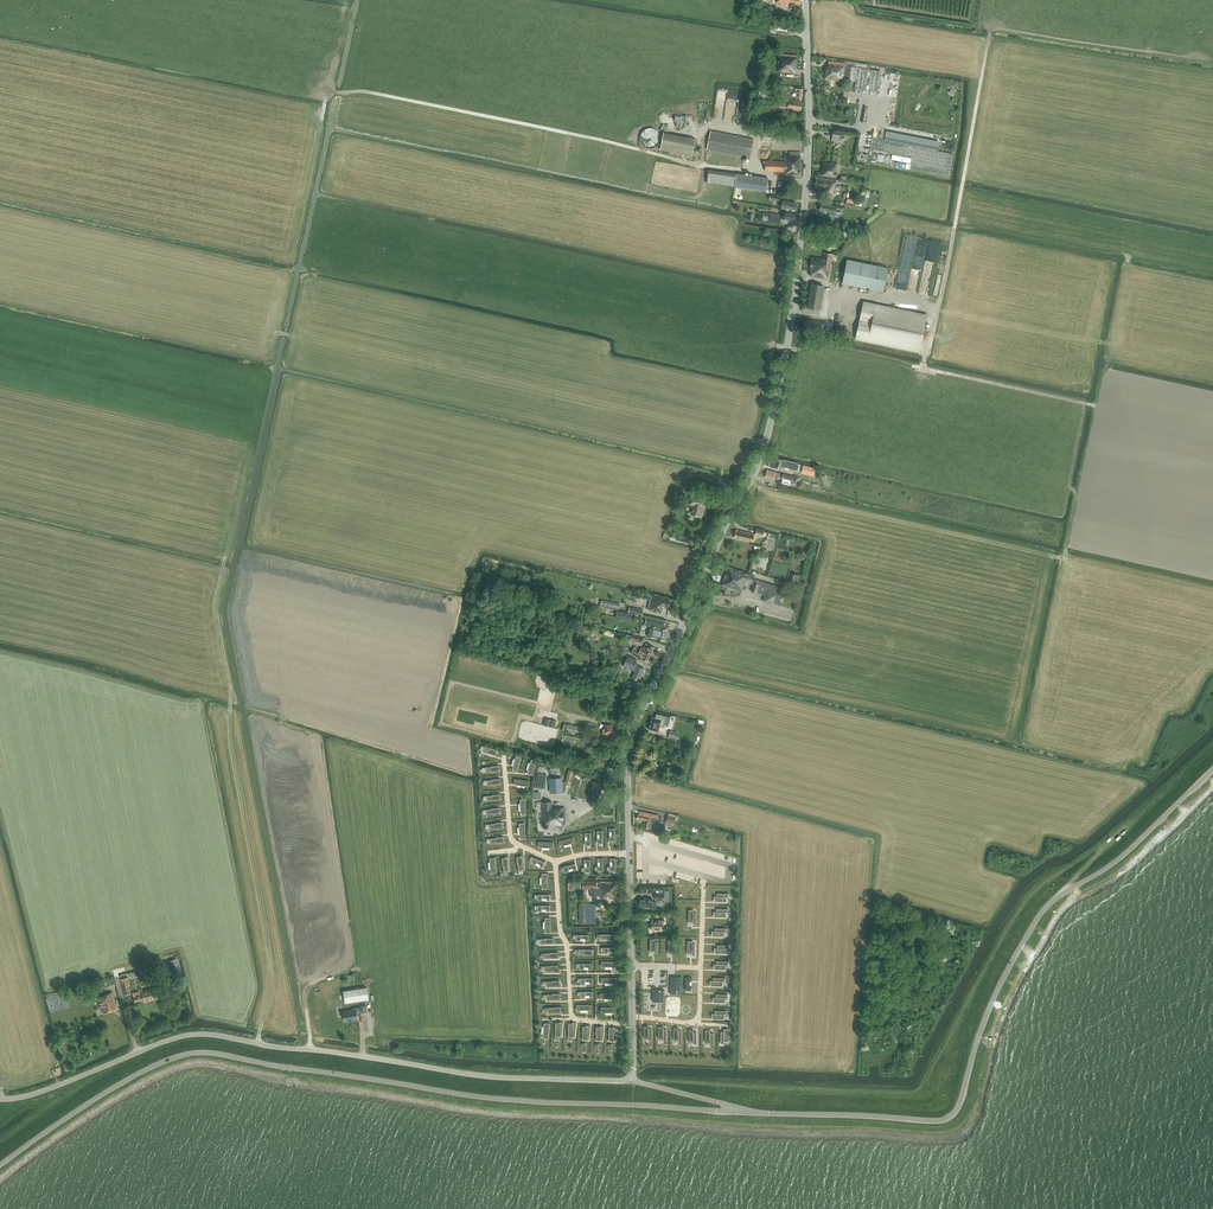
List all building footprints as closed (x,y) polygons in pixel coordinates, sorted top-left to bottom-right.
[(777,71),(781,72),(783,73),(785,72),(794,72),(794,69),(795,69),(797,56),(778,54),(777,71)] [(844,81),(844,80),(845,64),(844,64),(828,61),(828,67),(825,67),(824,80),(844,81)] [(870,65),(844,61),(844,64),(845,64),(844,80),(856,81),(854,92),(876,96),(880,71),(869,69),(870,65)] [(782,106),(800,109),(801,101),(783,98),(782,106)] [(733,126),(743,128),(745,116),(735,115),(733,126)] [(833,130),(831,141),(839,142),(839,141),(843,142),(844,134),(841,133),(841,131),(833,130)] [(707,149),(749,158),(753,139),(711,131),(707,149)] [(872,138),(870,149),(912,158),(910,169),(948,176),(953,150),(885,137),(884,141),(872,138)] [(693,156),(695,144),(663,138),(660,149),(693,156)] [(764,171),(782,171),(782,174),(799,175),(800,160),(799,160),(799,152),(789,152),(789,155),(783,155),(783,162),(765,161),(764,171)] [(823,163),(821,176),(835,178),(836,176),(839,176),(839,172),(836,171),(837,165),(823,163)] [(737,174),(735,187),(766,191),(768,178),(737,174)] [(816,178),(815,187),(824,188),(823,194),(834,195),(836,181),(816,178)] [(781,208),(785,209),(794,211),(796,203),(782,201),(781,208)] [(820,204),(819,210),(838,214),(839,207),(820,204)] [(769,221),(780,223),(781,219),(795,221),(796,213),(786,212),(785,213),(784,215),(786,216),(785,216),(782,216),(782,214),(770,213),(769,221)] [(810,276),(828,279),(831,262),(832,254),(824,253),(823,259),(812,257),(809,271),(811,271),(810,276)] [(896,257),(896,278),(908,278),(908,257),(896,257)] [(869,264),(847,260),(842,283),(883,292),(884,286),(888,268),(884,267),(884,265),(878,264),(878,266),(869,264)] [(863,302),(855,338),(919,351),(927,316),(863,302)] [(805,319),(804,330),(819,332),(821,322),(805,319)] [(781,466),(796,470),(798,463),(783,459),(778,459),(777,462),(770,460),(769,467),(780,470),(781,466)] [(765,473),(765,475),(766,476),(765,477),(774,479),(777,479),(777,477),(782,478),(791,481),(791,483),(796,484),(798,477),(767,470),(766,473),(765,473)] [(680,481),(678,489),(687,492),(690,483),(680,481)] [(691,514),(700,516),(704,499),(693,496),(691,505),(693,505),(691,514)] [(735,537),(752,542),(754,534),(737,529),(735,537)] [(722,585),(723,585),(722,589),(727,590),(728,587),(741,591),(743,586),(744,586),(745,582),(751,584),(754,575),(755,575),(756,572),(753,571),(752,574),(728,567),(726,573),(725,575),(724,575),(723,577),(724,577),(724,578),(724,579),(722,585)] [(800,575),(791,573),(788,587),(797,589),(800,575)] [(767,596),(765,601),(779,605),(784,588),(755,579),(751,591),(767,596)] [(647,609),(661,613),(662,609),(664,609),(665,606),(668,607),(670,601),(650,596),(647,609)] [(600,605),(619,609),(620,604),(601,600),(600,605)] [(632,614),(617,610),(615,617),(630,621),(632,614)] [(665,622),(646,618),(645,624),(650,626),(648,636),(665,640),(667,630),(663,629),(665,622)] [(626,634),(625,640),(635,642),(635,641),(642,642),(643,638),(626,634)] [(634,646),(631,653),(648,662),(655,648),(646,643),(643,648),(640,647),(640,649),(634,646)] [(636,660),(628,656),(623,666),(631,669),(635,671),(632,678),(639,681),(645,669),(638,666),(638,665),(635,663),(636,660)] [(668,726),(670,718),(657,714),(655,718),(652,717),(652,718),(649,728),(649,729),(658,731),(660,724),(668,726)] [(556,721),(545,718),(543,725),(555,728),(556,721)] [(568,723),(566,729),(581,734),(583,727),(568,723)] [(601,735),(613,739),(617,726),(608,724),(608,725),(604,724),(601,735)] [(668,738),(675,739),(678,731),(671,729),(668,738)] [(499,746),(483,742),(480,753),(497,756),(499,746)] [(638,758),(651,761),(653,754),(649,753),(651,748),(645,746),(643,752),(640,751),(638,758)] [(522,753),(513,751),(509,770),(518,772),(522,753)] [(527,754),(522,773),(533,776),(539,757),(527,754)] [(670,771),(678,773),(679,772),(681,773),(683,764),(681,763),(673,761),(670,771)] [(499,762),(485,763),(486,774),(500,773),(499,762)] [(538,773),(535,787),(544,789),(547,774),(538,773)] [(500,776),(486,777),(486,786),(501,785),(500,776)] [(561,793),(561,778),(551,778),(551,793),(561,793)] [(587,778),(585,787),(571,783),(569,790),(572,790),(573,786),(585,789),(584,796),(588,797),(592,779),(587,778)] [(499,791),(486,792),(487,802),(500,801),(499,791)] [(592,791),(589,800),(594,802),(599,793),(592,791)] [(527,798),(518,799),(519,816),(528,815),(527,798)] [(563,819),(563,813),(561,813),(561,808),(552,808),(551,801),(542,802),(543,823),(544,828),(548,828),(548,825),(551,825),(552,826),(555,826),(556,825),(561,825),(561,820),(563,819)] [(499,805),(486,806),(487,816),(500,815),(499,805)] [(637,818),(645,820),(645,821),(643,826),(649,827),(651,818),(656,819),(656,822),(660,823),(661,819),(658,818),(659,816),(652,814),(639,810),(639,813),(637,818)] [(674,823),(676,817),(668,815),(666,821),(674,823)] [(503,819),(488,821),(489,830),(504,829),(503,819)] [(526,819),(519,820),(521,838),(528,838),(526,819)] [(504,833),(489,834),(490,845),(505,844),(504,833)] [(574,837),(558,840),(560,848),(575,844),(574,837)] [(538,839),(538,848),(553,848),(553,839),(538,839)] [(545,861),(532,856),(529,863),(542,868),(545,861)] [(575,864),(564,866),(565,872),(577,869),(575,864)] [(604,897),(616,898),(617,881),(600,881),(600,896),(604,896),(604,897)] [(640,899),(640,907),(652,907),(652,909),(656,909),(656,902),(652,902),(652,898),(640,899)] [(596,903),(583,904),(584,924),(597,924),(596,903)] [(661,920),(651,920),(651,931),(661,930),(661,920)] [(671,977),(670,994),(682,994),(682,977),(671,977)] [(124,995),(131,994),(129,985),(130,985),(128,978),(120,979),(124,995)] [(132,993),(134,1002),(144,1000),(144,1002),(158,999),(154,987),(141,990),(141,988),(138,989),(139,991),(132,993)] [(367,987),(343,991),(345,1003),(369,999),(367,987)] [(653,989),(653,1002),(664,1002),(664,990),(653,989)] [(106,994),(96,998),(102,1013),(117,1008),(111,993),(110,993),(110,992),(106,994)] [(353,1010),(343,1012),(345,1021),(358,1019),(358,1016),(361,1016),(360,1007),(353,1008),(353,1010)]
